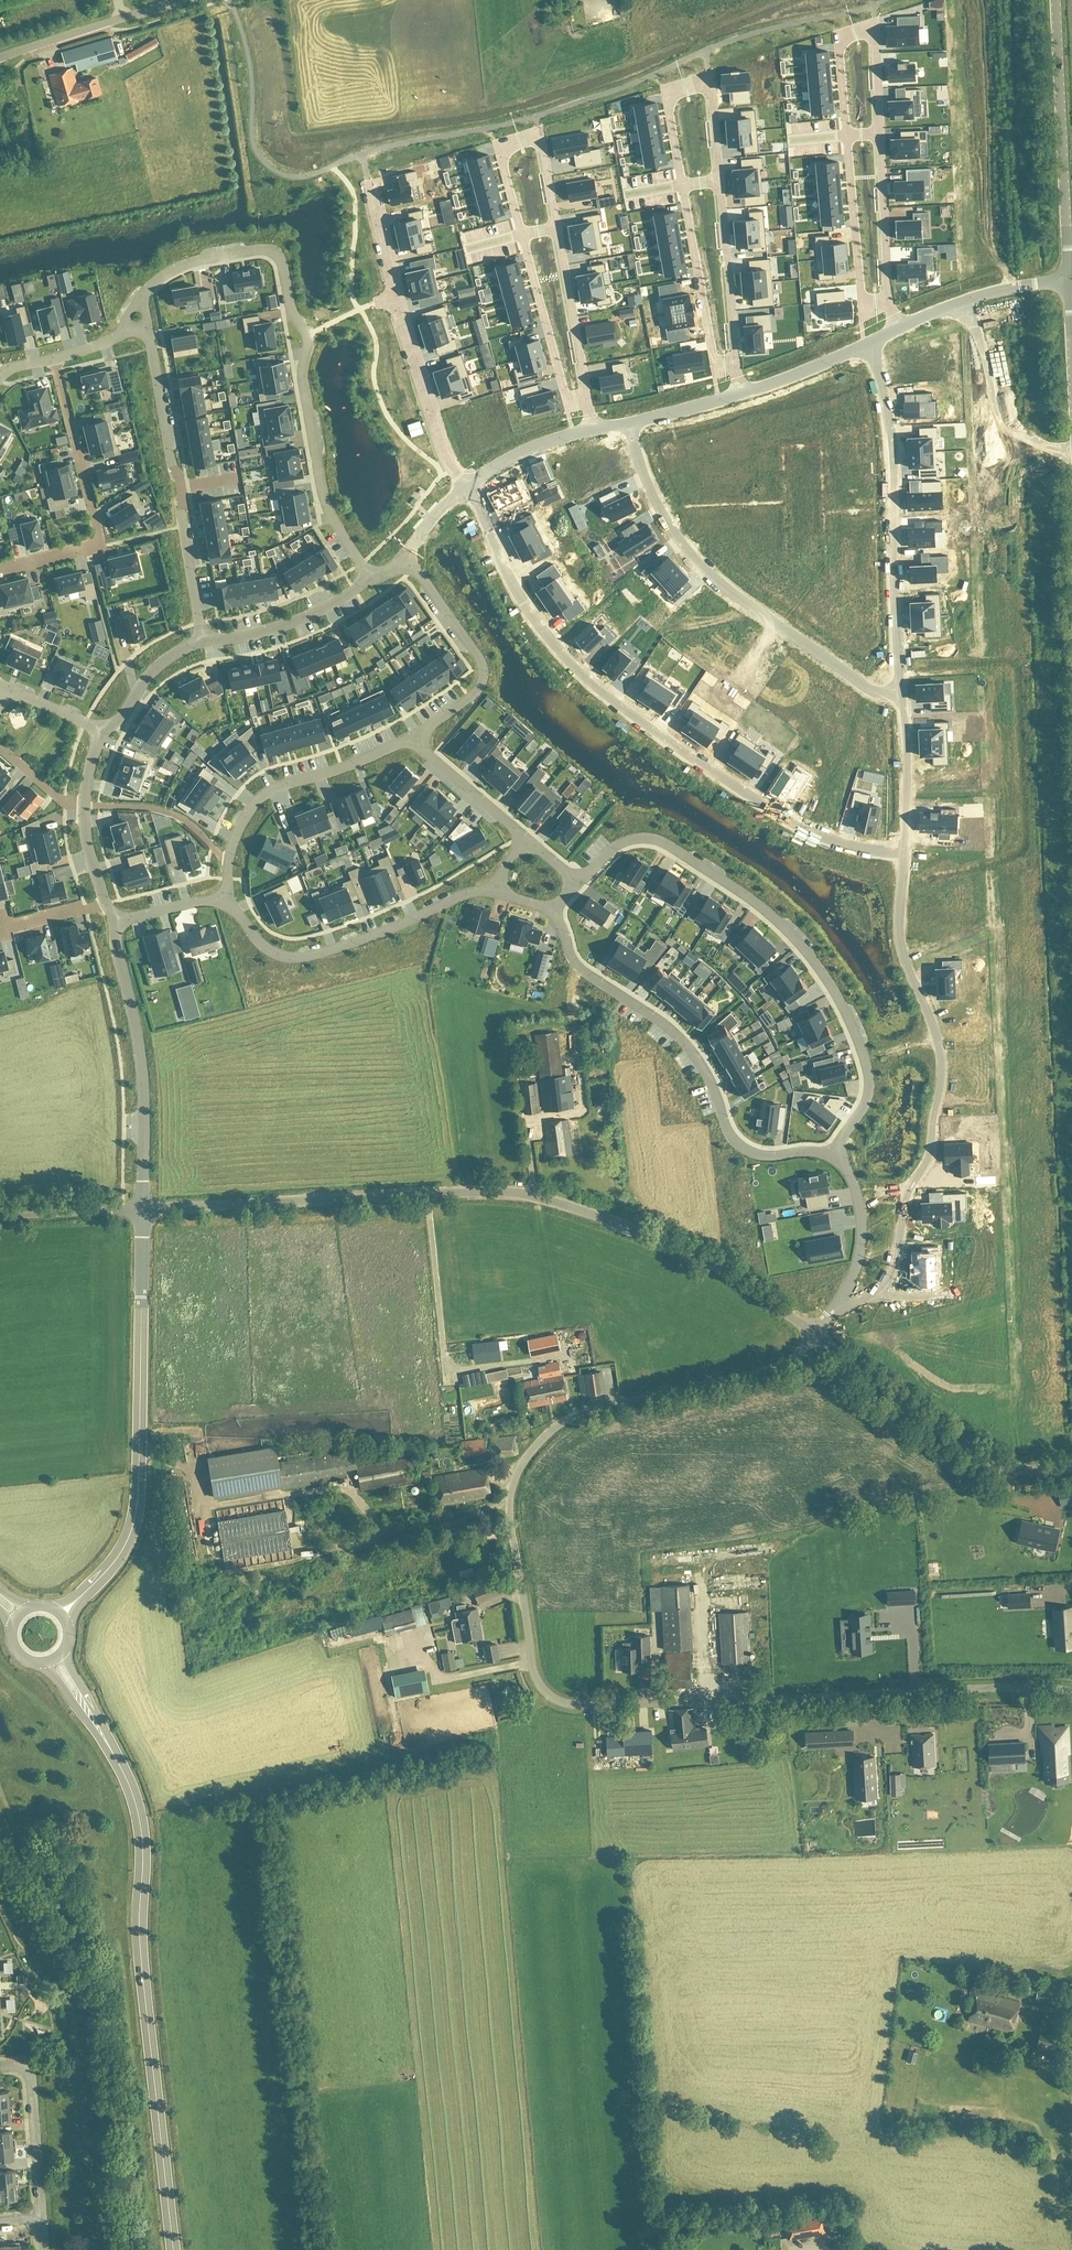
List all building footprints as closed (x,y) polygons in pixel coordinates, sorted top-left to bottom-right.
[(930,2),(930,9),(938,9),(944,9),(944,0),(936,0),(930,2)] [(898,27),(887,27),(888,46),(919,45),(918,27),(921,26),(920,16),(901,17),(901,26),(898,27)] [(158,42),(155,37),(125,54),(129,60),(158,42)] [(62,53),(65,64),(75,61),(78,71),(117,60),(111,38),(62,53)] [(828,51),(807,53),(808,66),(829,64),(828,51)] [(898,66),(889,66),(889,82),(916,80),(915,65),(907,65),(907,63),(898,63),(898,66)] [(829,64),(808,66),(809,78),(830,76),(829,64)] [(81,99),(91,96),(102,93),(97,78),(77,84),(72,68),(49,75),(58,106),(81,100),(81,99)] [(731,74),(723,74),(724,91),(730,91),(733,90),(734,104),(751,103),(749,89),(751,89),(749,72),(740,73),(740,71),(731,71),(731,74)] [(830,76),(809,78),(810,89),(831,87),(830,76)] [(831,87),(810,89),(811,101),(832,99),(831,87)] [(896,101),(887,101),(887,111),(891,111),(891,119),(908,118),(908,120),(915,120),(915,118),(920,117),(919,100),(921,100),(921,89),(905,90),(906,100),(896,101)] [(832,99),(811,101),(812,114),(834,112),(832,99)] [(47,101),(49,109),(55,107),(53,100),(47,101)] [(656,103),(635,107),(637,119),(658,115),(656,103)] [(742,119),(727,120),(728,133),(757,131),(755,110),(741,111),(742,119)] [(658,115),(637,119),(640,130),(661,127),(658,115)] [(661,127),(640,130),(642,142),(663,138),(661,127)] [(728,136),(726,136),(727,145),(729,145),(729,146),(744,145),(745,154),(759,152),(757,131),(728,133),(728,136)] [(901,139),(892,140),(892,149),(894,149),(894,157),(897,157),(897,161),(908,160),(908,157),(920,156),(919,143),(924,142),(924,131),(905,132),(905,139),(901,139)] [(612,132),(603,134),(605,142),(614,141),(612,132)] [(586,133),(553,139),(556,158),(574,155),(577,168),(603,163),(600,149),(589,151),(586,133)] [(663,138),(642,142),(644,154),(665,150),(663,138)] [(665,150),(644,154),(646,166),(667,162),(665,150)] [(489,155),(468,160),(471,172),(492,167),(489,155)] [(734,172),(732,173),(733,181),(735,181),(735,183),(761,181),(760,169),(763,169),(762,158),(741,160),(742,169),(734,170),(734,172)] [(838,162),(817,164),(818,176),(839,174),(838,162)] [(492,167),(471,172),(475,184),(495,178),(492,167)] [(907,182),(896,182),(896,200),(924,199),(923,182),(931,181),(930,168),(906,169),(907,182)] [(395,189),(388,190),(392,206),(415,200),(411,187),(419,185),(416,171),(392,177),(393,185),(395,185),(395,189)] [(839,174),(818,176),(819,188),(840,186),(839,174)] [(495,178),(475,184),(478,195),(498,190),(495,178)] [(594,179),(568,184),(571,201),(597,196),(594,179)] [(735,185),(733,186),(734,195),(736,194),(736,197),(745,196),(746,205),(766,204),(765,193),(762,193),(761,181),(735,183),(735,185)] [(840,186),(819,188),(820,200),(841,198),(840,186)] [(498,190),(478,195),(481,207),(501,201),(498,190)] [(615,196),(597,200),(599,208),(616,205),(615,196)] [(841,198),(820,200),(821,212),(842,210),(841,198)] [(501,201),(481,207),(484,219),(505,213),(501,201)] [(410,220),(396,224),(399,237),(423,231),(421,219),(425,218),(423,210),(409,213),(410,220)] [(842,210),(821,212),(822,224),(844,222),(842,210)] [(750,220),(735,221),(736,234),(765,232),(764,211),(749,212),(750,220)] [(676,212),(655,216),(657,228),(678,224),(676,212)] [(897,221),(896,221),(897,239),(922,238),(923,238),(923,237),(922,226),(929,226),(929,213),(914,213),(914,220),(897,221)] [(570,228),(568,228),(569,237),(572,236),(572,239),(601,234),(599,222),(603,221),(601,214),(583,217),(584,223),(570,226),(570,228)] [(678,224),(657,228),(659,240),(680,236),(678,224)] [(423,231),(399,237),(402,250),(416,246),(418,255),(434,251),(432,242),(426,243),(423,231)] [(765,232),(736,234),(737,247),(752,246),(753,252),(767,251),(765,232)] [(573,242),(570,242),(572,251),(574,250),(574,252),(589,249),(590,256),(608,253),(607,245),(603,246),(601,234),(572,239),(573,242)] [(830,235),(816,237),(818,260),(847,257),(845,243),(831,244),(830,235)] [(680,236),(659,240),(661,251),(682,248),(680,236)] [(682,248),(661,251),(663,263),(684,259),(682,248)] [(908,265),(898,265),(899,281),(909,280),(909,282),(918,282),(918,280),(926,279),(926,270),(934,270),(933,248),(917,248),(918,260),(908,261),(908,265)] [(464,249),(456,251),(457,257),(466,255),(464,249)] [(412,272),(407,273),(409,282),(410,282),(410,286),(436,280),(434,268),(436,267),(434,257),(417,261),(419,270),(412,272)] [(847,257),(818,260),(822,260),(823,273),(819,273),(819,281),(834,279),(833,273),(848,271),(847,257)] [(684,259),(663,263),(666,275),(687,272),(684,259)] [(742,274),(740,274),(741,283),(743,282),(743,285),(772,282),(770,259),(749,261),(750,271),(742,271),(742,274)] [(518,262),(497,267),(500,279),(521,274),(518,262)] [(592,273),(578,276),(580,289),(605,285),(603,272),(607,272),(605,263),(591,266),(592,273)] [(243,272),(242,272),(233,274),(233,273),(232,273),(234,285),(224,286),(226,302),(242,299),(241,290),(261,287),(262,287),(261,285),(263,284),(262,276),(260,276),(259,269),(258,269),(249,271),(247,271),(248,271),(244,272),(243,272)] [(521,274),(500,279),(504,291),(524,285),(521,274)] [(68,280),(60,282),(62,291),(71,289),(68,280)] [(436,280),(410,286),(411,290),(413,299),(418,298),(425,296),(427,306),(444,301),(442,292),(439,292),(436,280)] [(743,287),(741,287),(742,296),(744,296),(744,298),(753,297),(754,307),(774,305),(772,282),(743,285),(743,287)] [(676,284),(659,286),(661,300),(663,299),(666,314),(693,309),(692,303),(691,303),(689,294),(678,296),(676,284)] [(524,285),(504,291),(507,302),(527,297),(524,285)] [(605,285),(580,289),(582,302),(597,299),(598,306),(612,303),(611,296),(607,297),(605,285)] [(197,286),(173,290),(176,306),(199,302),(200,309),(214,307),(211,289),(198,292),(197,286)] [(844,291),(817,293),(818,308),(824,308),(826,320),(852,318),(851,301),(845,302),(845,291),(844,291)] [(82,317),(83,322),(100,318),(94,294),(78,298),(78,299),(68,302),(73,319),(82,317)] [(37,308),(44,333),(50,332),(50,334),(59,331),(56,316),(63,314),(59,297),(51,299),(52,304),(37,308)] [(527,297),(507,302),(510,314),(530,308),(527,297)] [(21,324),(28,322),(24,305),(16,307),(17,313),(0,317),(0,321),(2,329),(5,328),(9,343),(25,339),(21,324)] [(425,322),(419,324),(420,324),(423,336),(449,328),(445,317),(448,316),(445,306),(425,313),(423,313),(425,322)] [(530,308),(510,314),(513,326),(534,320),(530,308)] [(633,308),(619,310),(620,317),(634,315),(633,308)] [(693,309),(666,314),(669,328),(667,329),(669,342),(686,339),(683,327),(695,325),(693,315),(694,315),(693,309)] [(747,326),(745,326),(746,337),(745,337),(745,338),(746,338),(746,341),(746,342),(746,343),(747,353),(750,352),(750,355),(758,354),(758,352),(765,351),(763,330),(772,329),(770,314),(754,316),(755,325),(747,326)] [(243,318),(245,333),(255,331),(258,351),(276,348),(271,322),(260,324),(259,316),(243,318)] [(203,323),(204,330),(216,328),(215,321),(203,323)] [(613,322),(587,327),(590,344),(603,342),(616,340),(613,322)] [(449,328),(423,336),(427,348),(427,349),(433,347),(436,355),(438,354),(458,348),(455,339),(452,340),(449,328)] [(173,351),(197,347),(195,333),(170,337),(173,351)] [(523,337),(509,341),(511,348),(514,347),(518,360),(543,353),(539,339),(524,343),(523,337)] [(677,369),(668,371),(671,385),(686,382),(684,372),(702,369),(699,352),(675,356),(677,369)] [(520,368),(514,369),(518,384),(519,387),(535,383),(534,379),(532,371),(543,368),(546,367),(543,353),(518,360),(520,368)] [(449,367),(435,372),(439,384),(438,384),(439,385),(469,375),(462,354),(446,359),(449,367)] [(256,367),(259,380),(285,376),(285,373),(287,373),(285,363),(283,364),(283,361),(271,363),(270,356),(253,359),(254,367),(256,367)] [(614,375),(600,377),(603,392),(629,387),(625,363),(613,365),(614,375)] [(105,372),(105,370),(91,374),(91,372),(81,374),(83,383),(81,383),(82,386),(83,385),(85,392),(112,386),(114,393),(123,391),(119,375),(108,378),(107,372),(105,372)] [(178,379),(180,391),(201,388),(199,375),(178,379)] [(469,375),(439,385),(439,386),(443,397),(457,393),(460,401),(475,396),(472,386),(469,375)] [(288,390),(288,389),(287,389),(287,387),(289,387),(288,377),(285,378),(285,376),(259,380),(261,394),(259,394),(260,401),(277,398),(276,392),(288,390)] [(538,384),(520,389),(523,400),(526,399),(530,414),(555,407),(553,401),(555,400),(553,391),(543,393),(541,384),(538,384)] [(203,400),(201,388),(180,391),(180,392),(181,392),(183,403),(203,400)] [(51,412),(45,389),(29,393),(33,408),(19,412),(23,428),(57,419),(55,411),(51,412)] [(916,402),(903,402),(904,419),(935,417),(934,401),(932,401),(932,393),(916,394),(916,402)] [(203,400),(183,403),(185,415),(205,412),(203,400)] [(262,411),(264,423),(262,424),(290,419),(288,405),(276,407),(275,401),(256,404),(257,411),(262,411)] [(87,440),(113,433),(110,420),(112,419),(110,411),(93,415),(95,423),(84,426),(87,440)] [(188,432),(208,428),(206,416),(186,420),(188,432)] [(282,443),(281,436),(293,433),(290,419),(262,424),(264,437),(262,438),(263,446),(265,446),(280,443),(282,443)] [(0,425),(0,454),(2,455),(7,448),(1,445),(10,431),(0,425)] [(908,441),(906,441),(907,451),(909,451),(909,453),(936,452),(935,438),(937,438),(937,427),(920,428),(920,438),(908,438),(908,441)] [(210,440),(208,428),(188,432),(190,444),(210,440)] [(117,446),(113,433),(87,440),(91,454),(102,451),(104,458),(121,454),(119,446),(117,446)] [(192,455),(212,452),(210,440),(190,444),(192,455)] [(266,456),(271,455),(273,467),(299,462),(298,456),(299,456),(298,448),(281,451),(280,443),(265,446),(266,456)] [(118,455),(121,464),(138,460),(136,451),(118,455)] [(192,455),(194,468),(195,467),(214,464),(212,452),(192,455)] [(909,455),(907,455),(907,465),(910,465),(910,467),(919,467),(922,467),(922,478),(939,477),(939,465),(936,465),(936,452),(909,453),(909,455)] [(40,472),(43,472),(46,485),(72,479),(71,473),(73,473),(71,464),(57,468),(55,460),(38,464),(40,472)] [(275,480),(272,481),(274,489),(291,486),(290,479),(303,476),(301,468),(300,468),(299,462),(273,467),(275,480)] [(101,484),(101,487),(111,484),(111,487),(112,487),(111,487),(119,485),(120,485),(127,483),(128,483),(127,483),(123,466),(124,466),(123,466),(115,468),(107,470),(98,472),(97,472),(98,473),(100,482),(98,482),(99,485),(101,484)] [(47,499),(50,511),(66,507),(63,496),(77,492),(75,484),(73,484),(72,479),(46,485),(49,498),(47,499)] [(136,493),(149,485),(146,479),(133,487),(136,493)] [(496,493),(492,495),(501,510),(521,498),(524,502),(527,500),(526,499),(531,496),(532,498),(533,497),(527,487),(521,490),(515,480),(499,489),(500,490),(496,492),(496,493)] [(910,493),(908,493),(909,510),(936,509),(935,492),(941,491),(941,481),(921,482),(922,492),(910,493)] [(292,494),(291,486),(274,489),(276,498),(278,497),(280,510),(306,506),(306,503),(308,503),(307,494),(304,494),(304,492),(292,494)] [(614,490),(600,498),(604,507),(606,506),(613,521),(637,509),(630,494),(622,498),(619,499),(614,490)] [(140,507),(133,494),(120,503),(124,509),(111,517),(112,519),(109,520),(115,529),(117,528),(118,530),(140,516),(136,510),(140,507)] [(202,515),(222,511),(220,499),(201,503),(200,503),(202,515)] [(577,505),(569,508),(575,522),(583,518),(577,505)] [(306,506),(280,510),(282,524),(280,524),(282,533),(298,530),(297,522),(309,520),(308,518),(311,517),(309,508),(307,508),(306,506)] [(222,511),(202,515),(204,527),(224,523),(222,511)] [(516,532),(509,536),(513,544),(515,543),(517,547),(541,535),(534,523),(536,522),(532,514),(518,521),(522,529),(516,532)] [(25,540),(27,548),(33,546),(34,548),(41,547),(40,544),(43,544),(42,541),(44,541),(42,533),(40,534),(36,518),(13,524),(14,527),(7,528),(10,541),(17,540),(18,542),(25,540)] [(915,529),(909,529),(909,535),(910,547),(934,546),(934,532),(942,531),(942,521),(925,521),(926,528),(915,529)] [(224,523),(204,527),(206,538),(226,535),(224,523)] [(632,524),(621,531),(625,538),(635,553),(657,539),(653,533),(654,533),(652,531),(648,525),(640,529),(637,532),(632,524)] [(226,535),(206,538),(208,550),(228,547),(226,535)] [(541,535),(517,547),(520,552),(518,553),(522,561),(530,557),(536,554),(539,561),(553,554),(549,546),(547,547),(541,535)] [(599,543),(593,547),(597,553),(602,549),(599,543)] [(325,546),(314,553),(325,570),(325,571),(336,564),(325,546)] [(228,547),(208,550),(210,562),(231,559),(228,547)] [(135,553),(108,559),(111,571),(99,574),(102,588),(115,585),(113,576),(139,570),(135,553)] [(304,559),(315,576),(325,570),(314,553),(304,559)] [(911,574),(909,574),(909,582),(937,581),(937,573),(949,572),(948,556),(930,556),(931,565),(922,566),(911,566),(911,574)] [(654,560),(641,572),(646,578),(650,575),(660,585),(679,568),(669,557),(662,564),(660,565),(658,564),(654,560)] [(304,559),(294,565),(305,583),(315,576),(304,559)] [(554,564),(537,576),(544,586),(537,591),(546,603),(568,588),(560,577),(562,575),(554,564)] [(294,589),(305,583),(294,565),(283,572),(294,589)] [(679,568),(660,585),(669,595),(667,597),(673,604),(684,593),(680,588),(680,586),(686,580),(688,578),(679,568)] [(83,583),(80,572),(70,575),(70,574),(65,575),(65,576),(55,578),(56,580),(54,581),(56,590),(58,590),(59,594),(79,589),(81,597),(85,596),(86,601),(97,598),(93,581),(83,583)] [(277,596),(274,576),(262,578),(265,598),(277,596)] [(28,578),(13,582),(20,608),(33,604),(34,607),(42,605),(38,588),(30,590),(28,578)] [(250,580),(254,600),(265,598),(262,578),(250,580)] [(254,600),(250,580),(238,582),(242,602),(254,600)] [(20,608),(13,582),(0,585),(0,587),(2,596),(0,597),(0,615),(8,613),(7,611),(20,608)] [(230,604),(242,602),(238,582),(227,584),(230,604)] [(230,604),(227,584),(214,586),(218,607),(230,605),(230,604)] [(405,617),(417,609),(410,599),(413,596),(407,588),(393,598),(405,617)] [(568,588),(546,603),(554,615),(561,610),(568,621),(585,609),(577,598),(575,599),(568,588)] [(926,602),(911,603),(912,615),(912,617),(941,616),(940,594),(926,594),(926,602)] [(405,617),(393,598),(381,606),(395,625),(405,617)] [(713,602),(698,623),(706,629),(721,607),(713,602)] [(395,625),(381,606),(371,613),(384,632),(395,625)] [(721,607),(706,629),(714,635),(729,613),(721,607)] [(384,632),(371,613),(370,613),(359,620),(360,620),(373,639),(384,632)] [(729,613),(714,635),(723,640),(737,619),(729,613)] [(145,637),(142,623),(138,624),(135,614),(121,617),(113,619),(117,634),(125,632),(127,641),(145,637)] [(941,616),(912,617),(912,618),(913,630),(924,630),(925,638),(942,637),(941,616)] [(737,619),(723,640),(731,646),(746,625),(737,619)] [(348,628),(355,639),(353,641),(358,649),(373,639),(360,620),(348,628)] [(578,640),(577,641),(589,653),(589,652),(600,641),(605,645),(615,636),(605,626),(600,631),(594,624),(594,625),(578,641),(578,640)] [(97,635),(99,643),(107,644),(104,633),(97,635)] [(23,642),(10,636),(5,648),(12,651),(8,662),(7,662),(7,663),(8,663),(16,667),(21,669),(29,672),(29,673),(30,673),(30,672),(36,658),(38,659),(42,652),(30,647),(27,654),(20,650),(23,642)] [(338,639),(326,644),(334,662),(345,657),(338,639)] [(326,644),(315,648),(323,667),(334,662),(326,644)] [(620,647),(604,668),(610,672),(608,674),(615,679),(624,668),(632,675),(641,664),(620,647)] [(323,667),(315,648),(304,653),(312,671),(323,667)] [(458,660),(455,662),(448,651),(436,659),(449,678),(450,678),(464,668),(458,660)] [(297,669),(290,672),(297,695),(303,693),(302,689),(308,687),(304,674),(312,671),(304,653),(293,658),(297,669)] [(65,687),(65,688),(72,691),(72,690),(80,694),(81,694),(81,693),(84,694),(88,685),(85,684),(88,679),(88,678),(87,678),(70,670),(73,664),(59,658),(53,672),(60,675),(57,683),(56,684),(57,684),(65,687)] [(438,685),(449,678),(436,659),(425,666),(438,685)] [(276,660),(264,662),(268,681),(275,680),(279,692),(286,690),(287,695),(293,693),(291,688),(286,670),(278,671),(276,660)] [(257,684),(268,681),(264,662),(252,665),(257,687),(257,686),(257,684)] [(257,687),(252,665),(240,667),(245,689),(257,687)] [(800,665),(785,686),(793,692),(809,671),(800,665)] [(425,666),(414,674),(427,693),(438,685),(425,666)] [(244,689),(245,689),(240,667),(228,670),(232,689),(244,686),(244,689)] [(647,685),(639,697),(650,705),(664,684),(653,676),(655,673),(649,669),(641,681),(647,685)] [(809,671),(793,692),(802,698),(817,677),(809,671)] [(416,700),(417,701),(427,693),(414,674),(403,681),(416,700)] [(187,683),(180,687),(188,702),(214,689),(217,695),(223,692),(220,679),(206,686),(201,676),(194,680),(194,679),(187,683)] [(817,677),(802,698),(810,704),(825,682),(817,677)] [(389,690),(395,699),(398,697),(405,708),(416,700),(403,681),(389,690)] [(825,682),(810,704),(818,710),(833,688),(825,682)] [(943,683),(917,684),(917,701),(931,700),(931,711),(952,710),(951,694),(944,694),(943,683)] [(664,684),(650,705),(662,713),(669,703),(674,707),(685,691),(678,687),(675,691),(664,684)] [(382,718),(393,712),(383,690),(371,695),(382,718)] [(382,718),(371,695),(361,700),(371,722),(382,718)] [(352,710),(360,728),(371,723),(371,722),(361,700),(360,700),(362,705),(352,710)] [(688,722),(683,730),(695,738),(710,716),(699,708),(700,706),(693,701),(683,715),(690,719),(688,722)] [(152,706),(144,718),(168,734),(175,723),(177,724),(182,717),(170,704),(164,713),(152,706)] [(338,738),(349,733),(339,710),(327,715),(338,738)] [(341,714),(339,710),(349,733),(349,732),(349,733),(360,728),(352,710),(341,714)] [(710,716),(695,738),(707,746),(712,738),(714,736),(720,740),(730,725),(722,721),(721,723),(710,716)] [(144,718),(136,730),(147,737),(141,746),(156,754),(161,747),(160,746),(168,734),(144,718)] [(313,742),(325,739),(319,718),(307,722),(313,742)] [(296,725),(301,745),(313,742),(307,722),(296,725)] [(935,729),(920,729),(921,743),(948,741),(947,729),(949,729),(949,722),(935,722),(935,729)] [(290,749),(301,745),(296,725),(284,728),(290,749)] [(239,736),(227,746),(245,768),(250,764),(251,766),(258,761),(249,748),(256,743),(256,742),(251,727),(239,736)] [(273,731),(278,752),(290,749),(284,728),(273,731)] [(273,731),(261,735),(267,755),(278,752),(273,731)] [(462,745),(457,752),(461,755),(460,757),(466,762),(467,761),(469,762),(480,749),(486,754),(498,740),(488,731),(481,739),(473,732),(467,739),(466,738),(461,744),(462,745)] [(737,748),(729,760),(741,768),(755,747),(757,744),(740,732),(732,744),(737,748)] [(948,741),(921,743),(921,756),(933,755),(933,765),(949,765),(948,741)] [(207,762),(218,772),(218,773),(225,767),(235,779),(242,774),(240,772),(245,768),(227,746),(207,762)] [(494,783),(511,763),(501,754),(503,752),(496,746),(485,760),(491,765),(483,774),(484,775),(483,777),(489,781),(490,780),(494,783)] [(755,747),(741,768),(753,776),(761,764),(767,768),(776,755),(769,751),(766,755),(755,747)] [(118,764),(118,765),(120,766),(119,769),(146,779),(150,765),(152,766),(155,758),(139,752),(136,760),(125,756),(125,755),(124,755),(124,756),(122,755),(119,764),(118,764)] [(522,771),(511,763),(494,783),(505,793),(513,783),(518,788),(530,775),(523,769),(522,771)] [(0,765),(0,766),(0,799),(7,791),(2,786),(10,776),(5,772),(7,771),(0,765)] [(419,777),(406,766),(389,787),(401,797),(395,804),(401,808),(412,795),(407,791),(419,777)] [(204,768),(191,786),(215,803),(223,791),(210,782),(214,775),(204,768)] [(527,813),(547,789),(539,782),(546,774),(539,768),(522,787),(527,791),(516,804),(527,813)] [(784,770),(772,789),(777,792),(776,794),(783,799),(784,797),(786,798),(789,793),(796,797),(801,789),(809,776),(798,768),(793,776),(784,770)] [(116,773),(112,782),(123,786),(122,789),(127,790),(124,798),(140,799),(142,792),(140,791),(144,778),(146,779),(119,769),(118,773),(116,772),(115,773),(116,773)] [(191,786),(177,805),(188,812),(193,805),(206,815),(215,803),(191,786)] [(27,817),(42,799),(29,787),(19,799),(14,794),(3,807),(12,815),(17,809),(27,817)] [(363,788),(350,793),(360,820),(373,815),(374,817),(381,814),(376,801),(369,804),(363,788)] [(554,810),(555,811),(562,802),(547,789),(527,813),(537,822),(538,820),(542,824),(554,810)] [(408,807),(425,821),(445,797),(439,792),(438,794),(433,790),(424,800),(418,796),(408,807)] [(855,791),(851,807),(861,809),(856,829),(874,833),(880,807),(868,804),(871,795),(855,791)] [(335,817),(339,827),(340,830),(348,827),(348,825),(360,820),(350,793),(336,799),(342,814),(335,817)] [(445,797),(425,821),(435,830),(434,831),(441,837),(453,823),(447,818),(455,808),(450,804),(452,803),(445,797)] [(562,824),(553,834),(561,840),(561,839),(566,843),(583,823),(576,817),(580,812),(569,803),(557,817),(562,821),(562,824)] [(311,810),(309,811),(319,836),(331,831),(332,833),(340,830),(335,817),(334,814),(327,816),(323,805),(320,806),(319,804),(310,808),(311,810)] [(920,830),(920,831),(940,832),(940,828),(950,828),(950,817),(956,817),(956,809),(941,808),(941,814),(938,814),(938,811),(931,811),(931,814),(921,813),(921,814),(921,822),(920,822),(921,822),(921,830),(920,830)] [(300,827),(293,830),(298,843),(299,846),(307,843),(307,840),(319,836),(309,811),(303,813),(303,811),(295,814),(300,827)] [(121,823),(111,826),(115,841),(113,841),(116,851),(134,845),(134,844),(128,828),(138,825),(135,813),(117,812),(121,823)] [(30,850),(57,843),(53,829),(41,832),(38,820),(21,827),(24,837),(27,836),(30,850)] [(448,836),(454,841),(455,840),(466,858),(488,844),(479,828),(471,833),(467,826),(468,825),(462,820),(448,836)] [(291,845),(292,845),(292,844),(297,842),(298,843),(293,830),(293,829),(292,829),(292,830),(287,832),(287,831),(286,832),(291,845)] [(181,835),(164,840),(170,859),(180,856),(184,870),(200,865),(193,842),(184,845),(181,835)] [(268,838),(259,857),(288,871),(297,851),(282,844),(282,843),(277,841),(277,842),(268,838)] [(30,864),(32,874),(48,870),(45,861),(60,857),(57,843),(30,850),(33,863),(30,864)] [(156,856),(163,853),(160,846),(153,848),(156,856)] [(436,851),(428,857),(433,867),(441,864),(440,863),(437,857),(438,857),(436,851)] [(131,868),(123,870),(124,876),(124,877),(128,887),(128,889),(137,886),(137,888),(149,884),(143,865),(147,864),(143,852),(127,857),(129,865),(130,865),(131,868)] [(388,855),(377,860),(379,864),(369,867),(382,899),(395,894),(394,892),(402,889),(388,855)] [(649,865),(636,857),(619,884),(632,892),(633,890),(639,893),(646,882),(640,879),(649,865)] [(398,876),(405,873),(410,885),(425,880),(417,860),(402,865),(403,866),(395,869),(398,876)] [(360,871),(359,867),(347,871),(351,880),(357,896),(361,905),(368,902),(369,904),(382,899),(369,867),(360,871)] [(40,887),(44,903),(51,901),(52,903),(60,901),(59,899),(66,897),(62,881),(55,883),(52,871),(39,875),(42,886),(40,887)] [(654,880),(647,891),(653,895),(656,891),(667,898),(668,898),(665,902),(666,902),(681,879),(668,871),(660,884),(654,880)] [(681,879),(666,902),(678,910),(677,911),(683,915),(691,904),(685,900),(693,886),(681,879)] [(11,880),(4,881),(5,887),(8,896),(15,895),(11,880)] [(347,915),(355,912),(350,899),(357,896),(351,880),(342,883),(343,885),(331,890),(341,915),(346,913),(347,915)] [(267,901),(266,901),(266,902),(270,911),(270,912),(271,911),(272,915),(272,916),(273,916),(277,924),(276,924),(277,925),(278,925),(279,924),(280,926),(288,922),(287,920),(291,918),(291,919),(292,918),(292,917),(283,899),(290,896),(285,884),(272,890),(275,897),(267,901)] [(331,890),(319,895),(318,891),(311,894),(317,910),(323,907),(329,922),(337,919),(336,917),(341,915),(331,890)] [(695,906),(688,917),(694,921),(696,917),(708,925),(705,929),(706,929),(722,905),(709,897),(701,910),(695,906)] [(591,898),(582,910),(608,928),(617,916),(615,914),(619,908),(608,901),(604,907),(591,898)] [(722,905),(706,929),(724,941),(731,930),(725,926),(734,913),(722,905)] [(491,911),(474,907),(468,929),(485,934),(486,932),(496,934),(499,922),(489,919),(491,911)] [(512,942),(509,951),(522,954),(525,945),(527,946),(528,941),(539,944),(542,931),(532,928),(533,922),(516,918),(510,941),(512,942)] [(60,928),(67,955),(82,951),(83,955),(91,953),(86,932),(79,934),(76,924),(60,928)] [(738,934),(729,944),(734,949),(736,947),(746,957),(764,937),(754,927),(743,939),(738,934)] [(188,935),(193,954),(220,946),(214,928),(205,931),(204,928),(195,931),(195,933),(188,935)] [(166,931),(145,937),(148,948),(151,948),(152,953),(150,954),(153,964),(161,962),(164,972),(177,969),(173,954),(167,933),(166,931)] [(47,943),(45,934),(26,939),(29,953),(35,952),(37,962),(57,957),(53,942),(47,943)] [(621,971),(634,951),(622,943),(624,939),(618,935),(611,946),(617,950),(609,963),(621,971)] [(764,937),(746,957),(757,966),(755,968),(760,973),(769,964),(764,959),(775,947),(764,937)] [(488,938),(485,950),(495,953),(499,941),(488,938)] [(633,979),(642,966),(648,970),(668,947),(656,940),(650,950),(648,949),(646,953),(637,947),(634,951),(621,971),(633,979)] [(4,951),(0,952),(0,970),(2,970),(4,976),(17,973),(13,959),(6,961),(4,951)] [(187,963),(193,984),(203,981),(197,960),(187,963)] [(938,968),(936,969),(936,970),(937,970),(938,997),(938,998),(939,998),(939,997),(955,997),(956,997),(956,996),(954,969),(963,969),(963,960),(943,961),(943,968),(938,969),(938,968)] [(536,964),(533,977),(545,980),(549,968),(536,964)] [(774,969),(764,977),(768,983),(770,981),(778,993),(800,977),(791,966),(778,975),(774,969)] [(659,968),(646,983),(656,991),(672,972),(672,971),(668,975),(659,968)] [(672,972),(656,991),(665,998),(681,979),(672,972)] [(800,977),(778,993),(787,1005),(785,1006),(789,1012),(800,1005),(796,999),(809,989),(800,977)] [(24,978),(16,980),(18,988),(26,986),(24,978)] [(665,998),(665,999),(674,1006),(689,989),(680,982),(682,979),(681,979),(665,998)] [(184,1007),(187,1019),(200,1016),(191,984),(178,988),(182,1000),(183,1000),(185,1007),(184,1007)] [(689,989),(674,1006),(683,1014),(698,996),(689,989)] [(698,996),(683,1014),(692,1021),(706,1004),(698,996)] [(706,1004),(692,1021),(702,1029),(716,1012),(706,1004)] [(804,1011),(792,1017),(801,1036),(803,1035),(827,1024),(821,1011),(810,1016),(807,1018),(804,1011)] [(718,1030),(708,1036),(714,1046),(733,1035),(730,1029),(739,1022),(731,1013),(716,1026),(718,1030)] [(827,1024),(803,1035),(809,1049),(807,1050),(810,1056),(822,1051),(819,1044),(823,1043),(834,1038),(827,1024)] [(765,1031),(758,1034),(762,1041),(768,1037),(765,1031)] [(570,1068),(562,1069),(558,1032),(535,1034),(545,1111),(575,1108),(570,1068)] [(733,1035),(714,1046),(720,1057),(739,1045),(733,1035)] [(739,1045),(720,1057),(726,1067),(748,1054),(743,1056),(738,1047),(740,1046),(739,1045)] [(772,1061),(780,1056),(779,1051),(769,1056),(772,1061)] [(726,1067),(732,1077),(754,1064),(748,1054),(726,1067)] [(832,1057),(813,1062),(818,1085),(846,1078),(843,1064),(835,1066),(832,1057)] [(754,1064),(732,1077),(738,1087),(755,1077),(750,1067),(754,1065),(754,1064)] [(780,1074),(784,1080),(788,1077),(785,1071),(780,1074)] [(755,1077),(738,1087),(745,1098),(761,1088),(762,1089),(767,1086),(764,1081),(759,1084),(755,1077)] [(786,1088),(791,1085),(792,1085),(788,1079),(783,1082),(786,1088)] [(525,1114),(540,1112),(537,1083),(522,1085),(525,1114)] [(794,1091),(792,1106),(793,1107),(796,1109),(804,1099),(801,1096),(805,1092),(794,1091)] [(597,1093),(597,1104),(608,1104),(608,1093),(597,1093)] [(811,1105),(806,1112),(824,1126),(827,1128),(830,1123),(830,1124),(836,1116),(834,1115),(823,1107),(817,1102),(821,1097),(809,1095),(805,1100),(807,1101),(807,1102),(811,1105)] [(758,1118),(757,1124),(760,1124),(759,1131),(766,1132),(766,1133),(769,1133),(776,1134),(777,1129),(782,1129),(783,1130),(784,1121),(786,1107),(780,1106),(780,1105),(762,1103),(761,1118),(758,1118)] [(546,1123),(548,1141),(546,1141),(548,1157),(572,1153),(568,1120),(546,1123)] [(93,1143),(93,1154),(104,1153),(104,1143),(93,1143)] [(972,1143),(946,1144),(946,1163),(955,1162),(955,1167),(954,1167),(955,1175),(969,1174),(969,1162),(973,1162),(972,1143)] [(64,1170),(71,1170),(71,1155),(63,1155),(64,1170)] [(103,1170),(118,1170),(118,1162),(103,1162),(103,1170)] [(810,1177),(800,1179),(803,1197),(806,1196),(808,1209),(824,1206),(822,1198),(820,1198),(820,1194),(829,1192),(826,1174),(818,1176),(818,1174),(809,1175),(810,1177)] [(133,1185),(127,1188),(129,1194),(136,1192),(133,1185)] [(943,1203),(923,1204),(924,1222),(935,1221),(935,1225),(949,1225),(948,1220),(952,1220),(952,1209),(967,1209),(966,1193),(943,1194),(943,1203)] [(816,1216),(810,1217),(813,1232),(819,1231),(819,1230),(816,1216),(817,1216),(816,1216)] [(809,1262),(843,1256),(842,1247),(842,1245),(841,1245),(840,1236),(805,1243),(809,1262)] [(917,1264),(914,1265),(915,1274),(920,1273),(920,1285),(935,1284),(934,1273),(937,1272),(937,1264),(936,1264),(936,1256),(939,1256),(939,1246),(920,1247),(921,1256),(917,1256),(917,1264)] [(557,1335),(528,1341),(531,1355),(560,1349),(557,1335)] [(501,1358),(498,1339),(472,1343),(475,1362),(501,1358)] [(538,1376),(539,1379),(524,1382),(529,1407),(568,1399),(564,1374),(562,1375),(559,1362),(538,1366),(540,1375),(538,1376)] [(586,1374),(589,1395),(604,1392),(601,1372),(586,1374)] [(464,1456),(480,1455),(485,1454),(484,1438),(462,1440),(464,1456)] [(491,1458),(518,1455),(517,1439),(489,1441),(491,1458)] [(200,1446),(189,1447),(190,1463),(201,1462),(200,1446)] [(411,1457),(391,1461),(388,1447),(344,1455),(343,1451),(277,1462),(275,1448),(208,1459),(214,1498),(281,1488),(281,1489),(348,1478),(346,1470),(357,1469),(360,1490),(392,1485),(415,1481),(414,1474),(411,1457)] [(491,1496),(485,1469),(435,1478),(440,1505),(491,1496)] [(431,1481),(430,1471),(419,1472),(420,1481),(431,1481)] [(286,1511),(218,1522),(225,1561),(292,1550),(286,1511)] [(1028,1523),(1023,1544),(1036,1546),(1036,1545),(1047,1547),(1046,1549),(1055,1551),(1059,1530),(1028,1523)] [(743,1547),(744,1561),(753,1561),(752,1547),(743,1547)] [(472,1589),(478,1603),(508,1591),(502,1576),(472,1589)] [(651,1611),(663,1611),(665,1650),(693,1648),(689,1585),(661,1586),(650,1586),(651,1611)] [(904,1591),(888,1592),(889,1605),(905,1604),(904,1591)] [(1030,1594),(1008,1595),(1009,1608),(1031,1607),(1030,1594)] [(454,1619),(452,1623),(456,1643),(483,1638),(477,1608),(465,1611),(464,1604),(456,1606),(457,1612),(455,1613),(456,1619),(454,1619)] [(1057,1649),(1071,1648),(1071,1608),(1055,1609),(1057,1649)] [(411,1609),(391,1615),(396,1632),(416,1626),(411,1609)] [(751,1663),(750,1637),(755,1637),(755,1632),(749,1632),(748,1612),(720,1613),(723,1664),(751,1663)] [(852,1627),(847,1628),(849,1652),(853,1651),(853,1653),(871,1652),(869,1615),(851,1616),(851,1619),(852,1627)] [(374,1622),(358,1624),(360,1634),(375,1632),(374,1622)] [(634,1636),(634,1643),(623,1643),(623,1648),(624,1671),(640,1671),(640,1660),(650,1660),(650,1636),(634,1636)] [(484,1646),(487,1662),(499,1659),(496,1644),(484,1646)] [(456,1669),(453,1652),(441,1654),(445,1671),(456,1669)] [(693,1687),(692,1668),(665,1669),(665,1688),(693,1687)] [(425,1673),(410,1676),(413,1694),(428,1691),(425,1673)] [(693,1708),(669,1710),(672,1732),(671,1732),(674,1750),(689,1748),(709,1745),(706,1729),(696,1730),(696,1725),(695,1725),(693,1708)] [(723,1718),(725,1728),(739,1727),(738,1716),(723,1718)] [(1069,1754),(1068,1727),(1054,1728),(1054,1726),(1040,1727),(1040,1740),(1047,1740),(1048,1760),(1045,1760),(1046,1782),(1069,1781),(1068,1754),(1069,1754)] [(624,1736),(607,1737),(608,1756),(626,1755),(653,1753),(652,1734),(652,1731),(624,1733),(624,1736)] [(853,1731),(807,1734),(810,1734),(811,1748),(842,1746),(854,1745),(853,1732),(853,1731)] [(934,1734),(912,1735),(913,1757),(913,1767),(920,1767),(936,1766),(934,1734)] [(998,1744),(989,1745),(990,1764),(1026,1762),(1024,1743),(1014,1743),(1015,1756),(999,1757),(998,1744)] [(874,1757),(854,1758),(856,1791),(866,1790),(866,1798),(877,1797),(874,1757)] [(900,1774),(891,1774),(892,1796),(901,1795),(900,1774)] [(1029,1995),(1037,1997),(1036,2001),(1049,2003),(1050,2001),(1052,1989),(1031,1985),(1029,1995)] [(978,1992),(969,2020),(1012,2032),(1020,2003),(978,1992)] [(1059,2038),(1041,2033),(1036,2050),(1054,2055),(1059,2038)] [(12,2104),(11,2098),(9,2098),(8,2090),(0,2091),(0,2105),(12,2104)] [(12,2104),(0,2105),(0,2120),(11,2118),(10,2111),(13,2111),(12,2104)] [(0,2131),(0,2145),(15,2144),(14,2137),(12,2137),(11,2130),(0,2131)] [(14,2158),(13,2151),(15,2151),(15,2144),(0,2145),(0,2159),(14,2158)] [(18,2184),(18,2177),(16,2177),(15,2169),(0,2171),(0,2185),(18,2184)] [(18,2184),(0,2185),(0,2199),(17,2198),(17,2191),(19,2191),(18,2184)] [(829,2231),(825,2212),(784,2219),(787,2239),(829,2231)]
